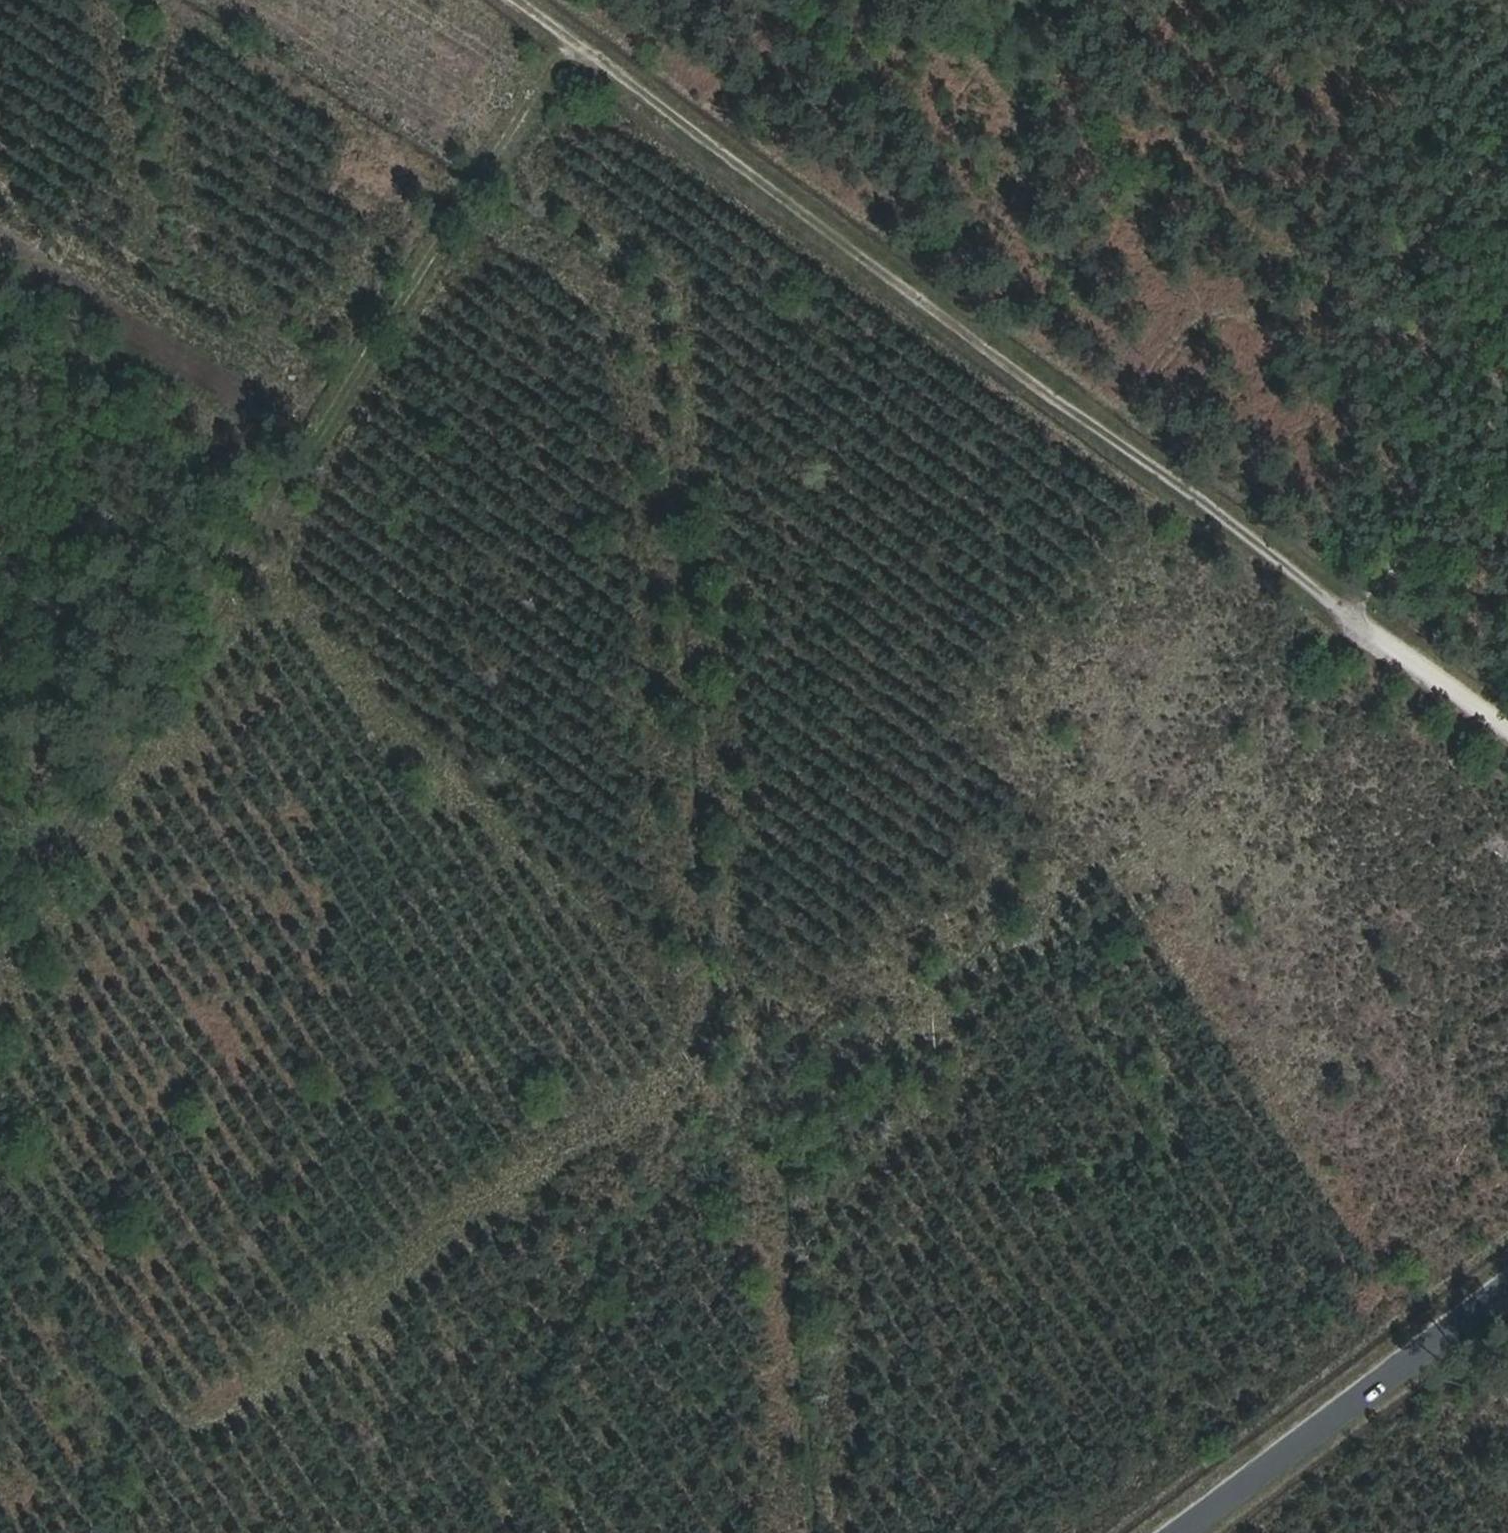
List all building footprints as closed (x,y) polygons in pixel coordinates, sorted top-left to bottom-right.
[(1486,841),(1502,864),(1507,860),(1507,846),(1498,832),(1486,841)]
